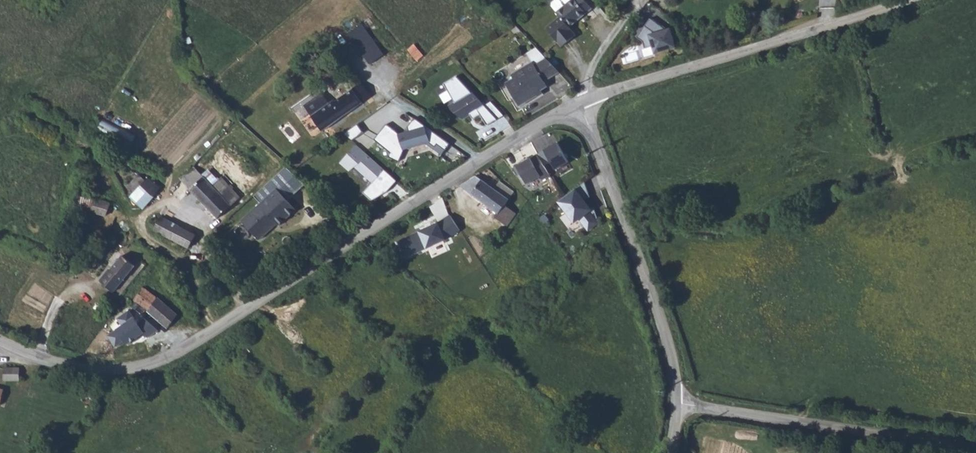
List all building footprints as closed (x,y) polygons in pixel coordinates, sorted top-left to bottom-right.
[(556,11),(560,16),(546,27),(561,46),(575,34),(569,26),(592,7),(586,0),(570,0),(556,11)] [(652,45),(655,53),(677,47),(671,27),(668,28),(651,17),(637,36),(643,41),(645,47),(652,45)] [(417,59),(424,55),(416,43),(409,47),(417,59)] [(514,76),(506,81),(520,104),(538,93),(537,91),(547,84),(544,79),(559,70),(546,56),(534,63),(532,60),(512,73),(514,76)] [(457,75),(445,82),(456,101),(472,91),(457,75)] [(335,97),(345,111),(369,93),(368,92),(365,88),(362,85),(360,82),(358,80),(347,88),(335,97)] [(472,91),(456,101),(451,104),(453,109),(465,113),(472,110),(478,107),(484,103),(472,91)] [(324,93),(306,106),(322,127),(345,111),(335,97),(332,99),(330,100),(326,95),(324,93)] [(499,118),(484,103),(478,107),(481,112),(488,124),(499,118)] [(478,107),(472,110),(475,115),(481,112),(478,107)] [(133,144),(137,132),(101,120),(97,131),(133,144)] [(399,128),(387,123),(374,140),(391,152),(389,157),(398,161),(403,151),(424,145),(439,156),(449,144),(414,120),(407,127),(409,131),(399,128)] [(558,142),(538,153),(546,166),(552,162),(557,170),(571,162),(558,142)] [(386,193),(395,181),(356,146),(338,163),(349,171),(354,168),(371,183),(360,193),(371,202),(386,193)] [(543,180),(551,175),(546,166),(538,153),(513,166),(518,175),(522,172),(528,183),(541,176),(543,180)] [(184,178),(189,174),(191,177),(193,175),(191,173),(197,167),(198,166),(194,161),(180,174),(184,178)] [(184,178),(219,215),(221,214),(233,202),(236,199),(238,197),(242,194),(221,172),(213,180),(204,171),(205,170),(200,164),(199,164),(198,166),(197,167),(191,173),(193,175),(191,177),(189,174),(184,178)] [(279,218),(282,222),(300,206),(290,195),(302,185),(284,168),(254,196),(260,202),(245,217),(255,228),(261,223),(269,231),(277,224),(275,222),(279,218)] [(456,182),(458,187),(496,212),(500,214),(504,208),(503,207),(513,192),(498,179),(490,185),(472,170),(456,182)] [(129,186),(136,191),(132,196),(144,207),(147,203),(161,187),(149,176),(146,179),(139,174),(136,178),(129,186)] [(585,183),(559,203),(575,229),(601,213),(585,183)] [(77,206),(82,207),(92,211),(94,207),(98,196),(82,191),(81,193),(81,194),(77,206)] [(94,207),(109,213),(113,200),(98,196),(94,207)] [(437,221),(394,242),(401,260),(461,231),(449,215),(442,199),(429,207),(437,221)] [(77,206),(74,216),(79,217),(82,207),(77,206)] [(508,211),(504,208),(500,214),(496,212),(493,220),(496,223),(500,221),(508,211)] [(508,209),(508,211),(500,221),(496,223),(504,228),(514,214),(508,209)] [(473,234),(481,230),(473,211),(463,215),(473,234)] [(176,236),(178,232),(181,225),(164,216),(158,227),(176,236)] [(261,223),(255,228),(263,236),(269,231),(261,223)] [(176,236),(191,244),(197,233),(187,227),(181,225),(178,232),(176,236)] [(103,278),(117,288),(138,261),(127,252),(117,265),(114,263),(103,278)] [(143,288),(130,307),(142,315),(146,310),(147,311),(147,312),(166,328),(178,314),(161,300),(149,292),(143,288)] [(132,318),(129,312),(116,319),(121,326),(107,336),(114,347),(143,335),(146,338),(159,331),(141,315),(132,318)] [(4,375),(18,375),(18,365),(4,364),(4,375)]
